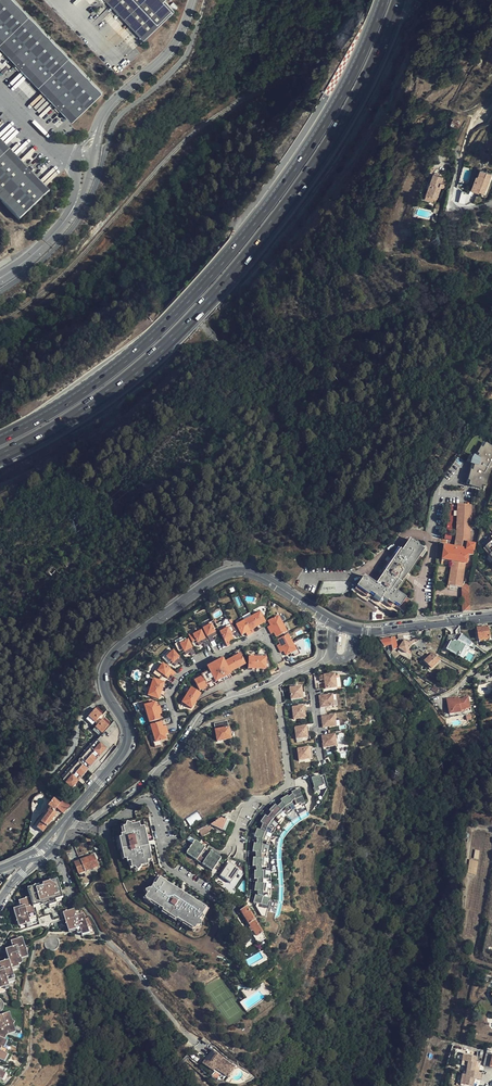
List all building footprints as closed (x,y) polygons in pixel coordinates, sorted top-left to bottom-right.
[(16,61),(23,68),(57,103),(63,110),(69,116),(73,120),(102,92),(99,88),(14,0),(0,0),(0,44),(16,61)] [(138,31),(149,43),(150,43),(179,15),(178,14),(165,0),(108,0),(138,31)] [(19,72),(23,68),(16,61),(12,65),(19,72)] [(59,114),(63,110),(57,103),(52,108),(59,114)] [(19,221),(48,192),(44,189),(31,175),(25,168),(8,151),(0,158),(0,201),(19,221)] [(25,168),(31,175),(36,170),(30,163),(25,168)] [(477,177),(474,187),(480,189),(480,190),(485,192),(491,172),(491,171),(483,168),(481,175),(478,174),(477,177)] [(442,187),(444,187),(445,186),(445,185),(445,184),(445,183),(444,182),(441,182),(443,176),(435,174),(425,199),(436,203),(442,187)] [(480,189),(474,187),(472,192),(478,195),(479,193),(484,194),(485,192),(480,190),(480,189)] [(485,444),(482,449),(480,448),(477,454),(479,455),(477,458),(474,456),(471,461),(470,465),(473,466),(472,472),(470,472),(467,482),(469,482),(468,487),(480,490),(481,486),(485,487),(489,471),(491,467),(491,465),(491,448),(485,444)] [(455,536),(454,546),(465,548),(466,542),(471,543),(472,537),(470,537),(470,499),(456,499),(455,536)] [(489,537),(491,539),(489,541),(483,547),(489,553),(487,555),(491,561),(491,534),(489,537)] [(400,612),(402,614),(410,602),(394,591),(418,556),(421,558),(425,552),(408,540),(401,551),(397,549),(382,571),(383,572),(375,585),(363,577),(354,590),(366,598),(367,596),(378,603),(379,601),(391,608),(392,607),(400,612)] [(465,548),(454,546),(443,545),(441,560),(457,562),(467,564),(468,555),(473,556),(475,543),(471,543),(466,542),(465,548)] [(75,563),(73,558),(64,562),(67,567),(75,563)] [(457,562),(441,560),(440,564),(450,566),(447,585),(453,586),(453,585),(457,562)] [(467,564),(457,562),(453,585),(453,586),(454,606),(469,606),(469,586),(464,586),(467,564)] [(54,579),(59,574),(54,570),(56,568),(54,566),(52,568),(47,573),(54,579)] [(259,621),(261,624),(265,622),(259,613),(258,613),(253,616),(252,617),(256,623),(259,621)] [(276,627),(282,624),(279,616),(268,621),(270,625),(274,624),(276,627)] [(252,629),(257,626),(256,623),(252,617),(244,621),(247,628),(250,626),(252,629)] [(244,630),(247,628),(244,621),(236,625),(241,635),(245,633),(244,630)] [(216,631),(218,629),(214,622),(211,623),(212,625),(203,629),(207,637),(212,634),(214,638),(218,635),(216,631)] [(228,637),(230,641),(234,638),(232,634),(235,632),(231,623),(227,625),(229,627),(224,630),(220,632),(224,640),(228,637)] [(283,626),(282,624),(276,627),(278,631),(274,633),(276,637),(286,631),(283,626)] [(490,637),(488,627),(477,629),(479,639),(490,637)] [(198,646),(203,643),(201,640),(205,638),(201,630),(192,635),(191,634),(188,635),(192,642),(195,641),(198,646)] [(283,642),(285,645),(292,642),(288,634),(277,640),(280,644),(283,642)] [(452,640),(447,649),(464,659),(469,651),(475,654),(480,646),(460,636),(457,642),(452,640)] [(381,641),(382,642),(383,643),(385,646),(391,645),(392,649),(397,648),(396,639),(393,640),(392,637),(383,638),(383,640),(381,641)] [(189,650),(191,648),(187,640),(179,645),(178,642),(175,644),(179,652),(182,650),(185,655),(190,653),(189,650)] [(406,653),(411,646),(404,641),(399,648),(406,653)] [(287,649),(283,651),(285,655),(291,652),(294,657),(300,653),(298,649),(296,650),(294,646),(292,642),(285,645),(287,649)] [(166,656),(172,650),(169,647),(163,654),(166,656)] [(178,656),(172,650),(166,656),(163,654),(160,656),(167,663),(170,660),(174,665),(177,662),(175,659),(178,656)] [(432,669),(441,660),(433,653),(424,662),(432,669)] [(240,654),(224,662),(230,673),(245,665),(240,654)] [(183,661),(178,656),(175,659),(177,662),(180,664),(183,661)] [(248,669),(265,670),(266,657),(249,656),(248,669)] [(222,659),(207,667),(208,669),(223,661),(222,659)] [(224,662),(223,661),(208,669),(209,671),(214,680),(215,683),(218,681),(228,676),(231,674),(230,673),(224,662)] [(168,673),(171,669),(164,664),(159,672),(157,670),(154,674),(162,679),(164,677),(168,680),(172,675),(168,673)] [(205,685),(214,680),(209,671),(200,675),(202,678),(194,682),(200,692),(207,688),(205,685)] [(318,675),(318,678),(318,680),(324,679),(325,687),(332,687),(331,682),(335,682),(334,675),(332,673),(317,674),(318,675)] [(218,681),(219,684),(229,679),(228,676),(218,681)] [(159,687),(163,688),(164,683),(153,679),(150,688),(158,691),(159,687)] [(301,691),(301,685),(288,687),(289,699),(299,698),(299,692),(301,691)] [(159,699),(160,695),(157,694),(158,691),(150,688),(147,695),(159,699)] [(182,703),(192,709),(201,694),(191,688),(182,703)] [(330,700),(332,700),(332,694),(323,695),(318,696),(319,707),(325,706),(330,706),(330,700)] [(458,698),(449,700),(451,713),(473,710),(471,697),(466,697),(466,699),(459,700),(458,698)] [(145,706),(147,714),(155,712),(153,708),(158,706),(157,703),(145,706)] [(303,706),(291,707),(292,718),(302,717),(301,711),(303,711),(303,706)] [(111,727),(105,721),(107,719),(98,711),(88,722),(94,728),(97,725),(100,727),(95,733),(101,738),(111,727)] [(155,712),(147,714),(150,722),(161,718),(160,714),(156,715),(155,712)] [(333,715),(320,716),(321,727),(328,726),(332,726),(332,720),(334,720),(333,715)] [(215,723),(217,735),(218,738),(218,742),(232,739),(228,720),(215,723)] [(151,727),(154,734),(162,732),(160,728),(164,727),(163,723),(151,727)] [(305,725),(293,727),(295,738),(304,737),(304,732),(306,732),(305,725)] [(162,732),(154,734),(155,737),(156,743),(161,741),(168,739),(167,735),(163,736),(162,732)] [(331,740),(334,740),(333,734),(329,735),(322,736),(320,736),(321,747),(328,746),(332,745),(331,740)] [(83,762),(98,744),(96,742),(81,759),(83,762)] [(108,753),(98,744),(83,762),(79,767),(65,783),(63,785),(73,793),(108,753)] [(311,746),(307,747),(308,756),(303,756),(304,759),(312,758),(311,746)] [(308,756),(307,747),(296,748),(297,759),(304,759),(303,756),(308,756)] [(62,781),(65,783),(79,767),(76,765),(62,781)] [(321,777),(313,779),(316,793),(319,793),(319,789),(323,788),(321,777)] [(299,789),(292,792),(293,796),(290,797),(292,801),(295,800),(297,805),(301,803),(301,805),(305,803),(299,789)] [(287,796),(281,800),(283,804),(280,805),(283,809),(285,808),(288,812),(291,810),(292,811),(296,809),(287,796)] [(44,832),(58,814),(54,811),(60,803),(53,798),(47,806),(50,808),(36,826),(44,832)] [(286,816),(275,805),(270,811),(273,814),(271,816),(274,819),(276,817),(280,821),(282,818),(284,819),(286,816)] [(191,826),(202,819),(197,811),(186,819),(191,826)] [(265,815),(261,822),(265,824),(263,826),(267,829),(268,826),(273,829),(275,826),(276,827),(279,823),(265,815)] [(222,831),(227,822),(222,819),(211,825),(222,831)] [(148,852),(143,834),(145,834),(143,827),(139,828),(138,824),(130,826),(129,823),(126,822),(125,827),(122,828),(124,834),(119,835),(121,842),(119,842),(123,856),(125,856),(126,862),(131,861),(132,867),(134,867),(138,870),(141,866),(141,865),(148,863),(147,859),(152,858),(150,852),(148,852)] [(210,825),(199,830),(202,836),(213,830),(210,825)] [(273,834),(259,829),(256,836),(260,837),(259,841),(263,842),(264,840),(269,841),(270,837),(272,838),(273,834)] [(207,847),(196,840),(187,855),(198,862),(201,857),(207,847)] [(271,845),(256,843),(255,851),(259,851),(258,855),(263,855),(263,853),(268,854),(269,849),(271,850),(271,845)] [(206,860),(204,865),(214,871),(222,858),(212,851),(206,860)] [(79,873),(98,866),(94,856),(74,864),(79,873)] [(206,860),(201,857),(198,862),(204,865),(206,860)] [(271,858),(255,857),(255,865),(259,865),(259,868),(264,869),(264,866),(269,866),(269,862),(271,862),(271,858)] [(468,874),(477,875),(478,861),(469,861),(468,874)] [(233,863),(231,862),(224,872),(226,873),(233,863)] [(239,867),(233,863),(226,873),(224,872),(221,876),(231,882),(236,874),(235,873),(239,867)] [(257,870),(257,878),(261,878),(261,881),(266,881),(266,879),(271,879),(271,875),(273,875),(273,870),(257,870)] [(208,904),(203,901),(202,902),(165,882),(167,880),(161,877),(156,884),(155,884),(152,888),(151,888),(147,889),(149,894),(148,896),(153,899),(152,900),(165,908),(164,909),(177,916),(178,915),(191,923),(193,920),(198,924),(200,922),(205,921),(205,918),(202,917),(205,912),(204,911),(208,904)] [(55,878),(44,881),(45,883),(42,884),(39,886),(38,883),(28,886),(27,888),(30,895),(20,898),(19,901),(21,905),(14,908),(13,910),(17,924),(19,925),(24,923),(24,922),(29,920),(28,918),(27,915),(35,913),(33,906),(32,904),(39,901),(40,904),(41,905),(48,903),(55,900),(55,899),(54,896),(62,894),(58,880),(55,878)] [(202,902),(203,901),(167,880),(165,882),(202,902)] [(274,885),(259,883),(258,890),(262,891),(261,894),(266,895),(266,892),(271,893),(272,889),(274,889),(274,885)] [(259,895),(257,902),(261,903),(260,906),(264,907),(265,905),(270,906),(271,902),(273,902),(274,898),(259,895)] [(63,911),(68,929),(75,927),(76,931),(77,934),(81,933),(89,931),(83,912),(76,914),(74,908),(63,911)] [(263,937),(254,921),(253,921),(246,908),(240,911),(252,931),(250,933),(257,944),(265,940),(263,937)] [(22,938),(19,937),(11,939),(10,941),(12,946),(6,947),(5,950),(8,959),(0,961),(0,988),(4,986),(4,984),(7,983),(7,982),(6,979),(12,977),(10,969),(9,967),(17,964),(21,963),(20,959),(19,957),(27,954),(22,938)] [(8,1034),(7,1031),(14,1029),(13,1024),(12,1023),(13,1020),(11,1019),(9,1013),(8,1012),(0,1015),(0,1059),(2,1060),(5,1053),(7,1051),(6,1050),(6,1049),(3,1047),(7,1040),(5,1039),(2,1038),(4,1035),(8,1034)] [(223,1057),(217,1051),(212,1056),(209,1053),(207,1055),(209,1056),(206,1059),(205,1058),(201,1062),(211,1071),(213,1069),(219,1074),(221,1072),(226,1077),(229,1073),(227,1071),(231,1066),(222,1058),(223,1057)] [(486,1055),(484,1066),(491,1068),(491,1056),(486,1055)] [(468,1057),(467,1063),(469,1064),(468,1069),(467,1076),(465,1085),(474,1085),(475,1082),(473,1082),(474,1080),(475,1073),(477,1058),(468,1057)] [(482,1074),(475,1073),(474,1080),(481,1081),(482,1074)]
